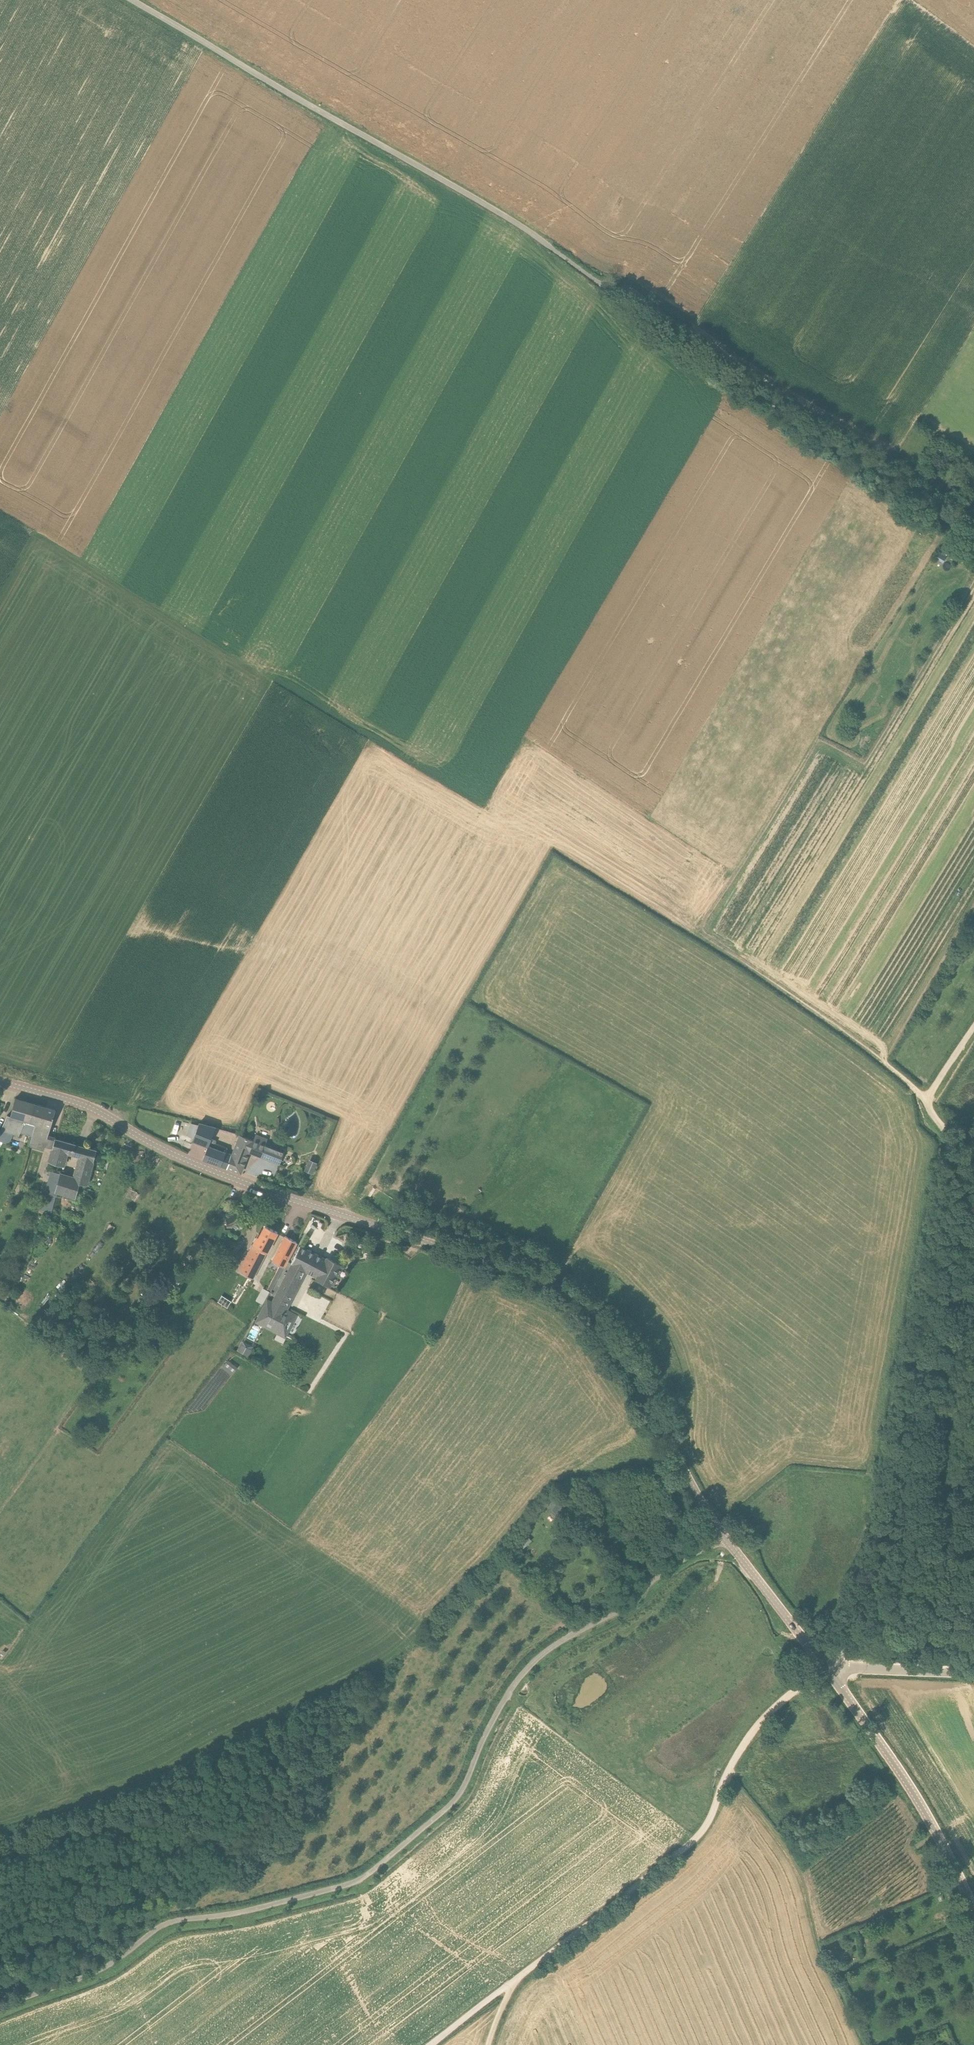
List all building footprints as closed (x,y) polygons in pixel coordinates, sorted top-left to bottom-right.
[(903,535),(906,529),(900,526),(897,532),(903,535)] [(0,1132),(0,1141),(8,1145),(13,1133),(19,1135),(25,1121),(35,1124),(33,1133),(38,1135),(46,1107),(34,1104),(15,1098),(10,1116),(7,1115),(0,1132)] [(56,1110),(46,1107),(38,1135),(33,1133),(29,1146),(38,1148),(41,1136),(47,1137),(56,1110)] [(193,1140),(208,1146),(211,1139),(215,1128),(199,1123),(193,1140)] [(280,1164),(284,1153),(284,1152),(265,1145),(268,1139),(256,1134),(254,1140),(253,1141),(240,1135),(233,1154),(227,1168),(241,1173),(249,1152),(280,1164)] [(76,1144),(55,1139),(49,1161),(63,1165),(67,1153),(73,1154),(76,1144)] [(74,1178),(60,1174),(55,1191),(57,1192),(75,1197),(79,1184),(86,1186),(96,1150),(83,1146),(74,1178)] [(227,1168),(233,1154),(232,1153),(226,1151),(226,1153),(208,1146),(203,1159),(227,1168)] [(309,1159),(304,1170),(312,1174),(317,1163),(309,1159)] [(51,1213),(57,1192),(55,1191),(60,1174),(60,1173),(51,1171),(40,1210),(51,1213)] [(277,1232),(265,1226),(258,1238),(257,1237),(239,1272),(253,1279),(263,1258),(258,1255),(261,1249),(266,1252),(277,1232)] [(283,1266),(296,1242),(286,1236),(273,1261),(280,1265),(283,1266)] [(292,1264),(273,1301),(272,1302),(267,1300),(256,1322),(285,1338),(297,1315),(287,1310),(307,1271),(318,1277),(317,1279),(330,1286),(340,1265),(327,1258),(326,1260),(316,1255),(300,1247),(291,1263),(292,1264)] [(280,1265),(267,1290),(270,1292),(283,1266),(280,1265)] [(174,1273),(172,1281),(179,1283),(181,1275),(174,1273)] [(256,1301),(263,1304),(266,1298),(259,1294),(256,1301)] [(240,1346),(236,1352),(248,1358),(251,1352),(251,1351),(240,1346)] [(223,1367),(234,1373),(239,1366),(229,1359),(223,1367)] [(550,1497),(543,1505),(553,1514),(560,1507),(550,1497)]
